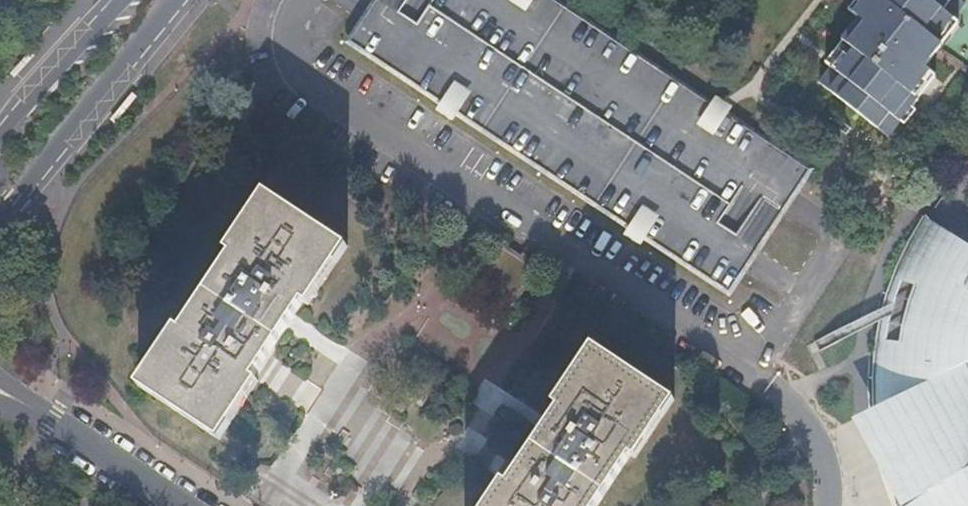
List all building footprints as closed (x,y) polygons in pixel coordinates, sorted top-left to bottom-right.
[(621,45),(552,0),(378,0),(352,41),(541,166),(731,292),(811,171),(621,45)] [(884,1),(889,5),(871,28),(876,32),(843,75),(849,81),(837,97),(887,140),(918,102),(914,99),(932,77),(928,74),(945,51),(938,46),(957,22),(953,18),(966,2),(962,0),(884,0),(884,1)] [(346,247),(265,193),(227,251),(232,255),(181,329),(177,327),(139,385),(219,438),(259,380),(253,377),(302,302),(307,306),(346,247)] [(927,212),(918,226),(911,239),(904,254),(898,269),(892,284),(888,300),(884,315),(881,331),(878,348),(877,364),(877,380),(877,396),(898,389),(936,477),(899,503),(901,505),(967,505),(967,239),(927,212)] [(672,403),(592,350),(553,408),(558,411),(509,486),(504,483),(489,505),(595,505),(628,456),(634,460),(672,403)]
